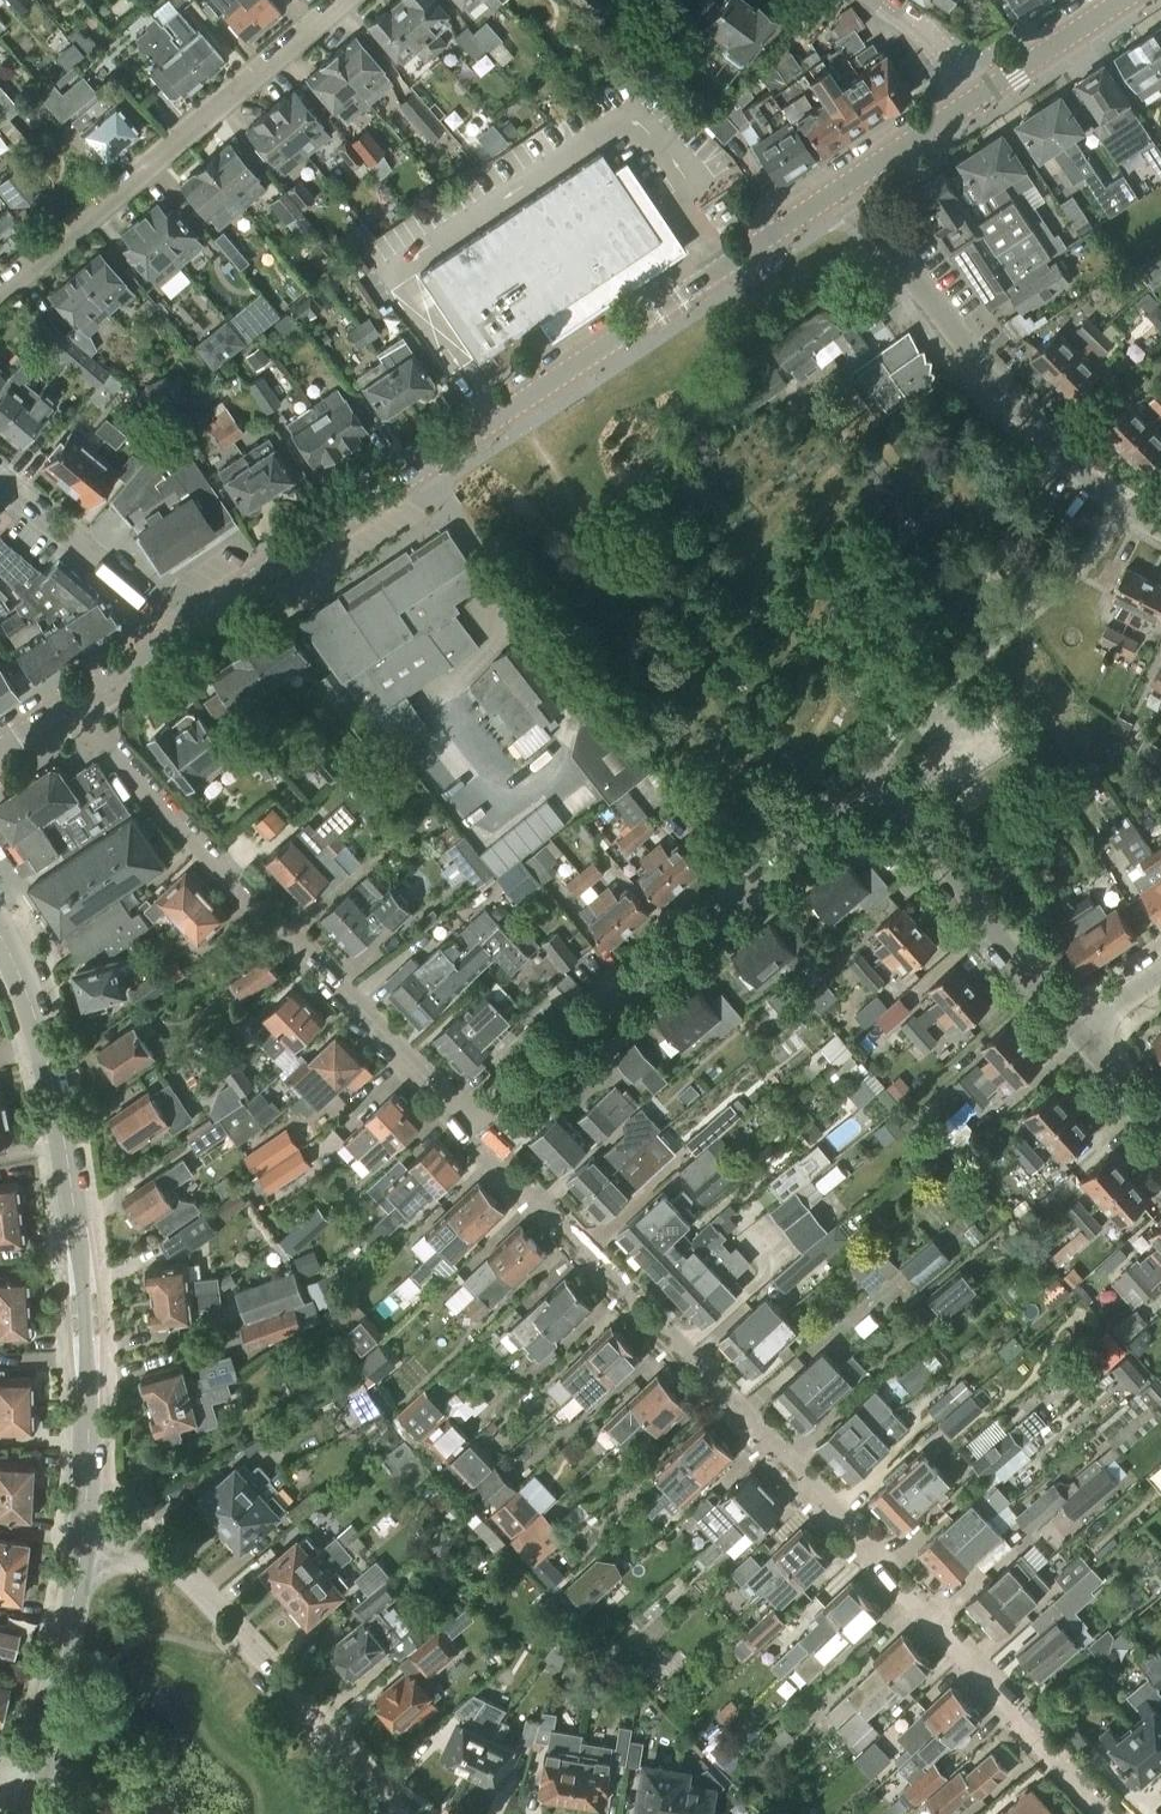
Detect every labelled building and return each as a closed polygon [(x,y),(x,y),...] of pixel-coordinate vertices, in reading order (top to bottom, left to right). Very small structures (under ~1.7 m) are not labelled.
[(34,0),(7,0),(19,13),(34,0)] [(242,0),(215,0),(225,11),(223,13),(247,41),(265,26),(242,0)] [(281,12),(270,0),(242,0),(265,26),(281,12)] [(445,45),(437,35),(451,23),(445,16),(446,15),(433,0),(403,0),(395,6),(436,54),(445,45)] [(462,5),(463,4),(469,11),(483,0),(458,0),(462,5)] [(502,0),(484,0),(492,10),(502,1),(502,0)] [(600,0),(576,0),(591,12),(600,0)] [(743,0),(725,0),(705,27),(706,27),(697,39),(711,50),(720,38),(728,44),(721,55),(740,69),(747,61),(746,61),(776,21),(757,7),(755,9),(743,0)] [(1025,17),(1046,3),(1044,0),(1013,0),(1025,17)] [(436,54),(395,6),(387,14),(385,12),(369,26),(396,58),(397,57),(403,64),(418,52),(426,62),(436,54)] [(847,56),(863,45),(855,33),(864,25),(851,6),(841,14),(842,16),(832,32),(838,41),(837,42),(841,48),(847,56)] [(176,9),(161,21),(173,35),(170,37),(205,77),(225,61),(199,31),(197,32),(179,11),(178,11),(176,9)] [(682,14),(672,26),(682,35),(692,23),(682,14)] [(185,95),(205,77),(170,37),(173,35),(161,21),(139,40),(159,64),(153,70),(152,75),(171,96),(175,97),(182,91),(185,95)] [(497,58),(506,50),(499,42),(501,40),(486,22),(473,33),(487,49),(489,52),(490,51),(497,58)] [(475,60),(487,49),(473,33),(467,26),(454,38),(475,60)] [(1140,42),(1160,73),(1160,28),(1140,42)] [(86,38),(78,45),(87,56),(99,46),(89,36),(86,38)] [(370,103),(393,83),(382,72),(384,71),(355,38),(331,58),(366,99),(370,103)] [(1140,42),(1116,58),(1143,99),(1160,87),(1160,73),(1140,42)] [(877,53),(872,45),(856,56),(865,70),(859,74),(885,112),(910,95),(898,76),(897,77),(890,66),(892,65),(884,53),(883,55),(880,51),(877,53)] [(866,125),(885,112),(859,74),(847,56),(841,48),(823,60),(866,125)] [(816,158),(847,137),(804,72),(791,53),(771,66),(774,70),(762,78),(770,91),(816,158)] [(358,112),(355,108),(366,99),(331,58),(308,79),(336,112),(337,110),(347,122),(358,112)] [(847,137),(866,125),(823,60),(804,72),(847,137)] [(1104,66),(1079,82),(1082,87),(1075,92),(1083,103),(1090,98),(1112,132),(1101,139),(1118,164),(1141,149),(1160,179),(1160,151),(1104,66)] [(63,77),(67,81),(78,72),(74,67),(63,77)] [(61,122),(96,93),(82,77),(61,94),(52,83),(38,95),(61,122)] [(746,86),(706,124),(723,142),(748,118),(762,138),(747,148),(759,165),(763,162),(777,184),(816,158),(770,91),(757,100),(746,86)] [(23,136),(8,118),(18,110),(0,88),(0,128),(13,144),(23,136)] [(430,142),(445,129),(413,92),(398,104),(430,142)] [(115,104),(106,93),(72,122),(81,133),(80,133),(105,163),(141,133),(115,103),(115,104)] [(322,124),(296,94),(288,101),(285,98),(270,111),(304,152),(315,143),(319,147),(330,136),(321,125),(322,124)] [(1106,187),(1092,167),(1073,138),(1084,131),(1062,97),(1040,111),(1047,122),(1085,178),(1111,218),(1139,198),(1124,175),(1106,187)] [(297,165),(294,161),(304,152),(270,111),(254,125),(257,128),(249,135),(274,165),(276,164),(285,175),(297,165)] [(1085,178),(1047,122),(1040,111),(1019,125),(1041,159),(1052,152),(1074,186),(1085,178)] [(489,150),(502,140),(487,121),(475,131),(489,150)] [(510,122),(503,128),(511,137),(518,131),(510,122)] [(369,166),(385,153),(366,130),(350,143),(363,159),(369,166)] [(1026,217),(1052,256),(1068,246),(1059,234),(1055,237),(1024,190),(1035,183),(1003,135),(1002,136),(1000,134),(990,141),(991,143),(982,149),(1026,217)] [(363,159),(350,143),(347,140),(335,150),(351,169),(363,159)] [(230,146),(205,167),(243,210),(266,190),(256,179),(257,178),(230,146)] [(1026,217),(982,149),(961,163),(983,197),(993,190),(1004,205),(978,222),(1016,280),(1047,260),(1052,256),(1026,217)] [(602,153),(421,275),(479,361),(539,321),(552,340),(673,258),(661,239),(671,232),(642,188),(630,196),(610,167),(602,153)] [(220,229),(243,210),(205,167),(182,187),(209,219),(210,218),(220,229)] [(1016,280),(978,222),(944,171),(919,187),(935,211),(932,213),(940,226),(935,229),(951,253),(952,252),(984,300),(1016,280)] [(13,175),(0,186),(0,195),(11,207),(30,203),(31,181),(13,175)] [(301,211),(315,200),(299,180),(284,192),(301,211)] [(284,192),(269,205),(298,240),(314,227),(301,211),(284,192)] [(1081,235),(1093,227),(1073,197),(1061,205),(1081,235)] [(165,215),(157,205),(139,220),(177,263),(188,254),(191,257),(202,247),(193,236),(194,235),(172,209),(165,215)] [(139,220),(122,235),(131,245),(124,250),(146,276),(147,275),(158,287),(180,267),(177,263),(139,220)] [(240,270),(250,261),(224,231),(214,240),(240,270)] [(1140,266),(1156,291),(1160,288),(1160,253),(1140,266)] [(122,306),(134,296),(124,284),(125,283),(100,254),(75,276),(108,314),(120,304),(122,306)] [(1052,268),(1047,260),(1016,280),(984,300),(990,310),(1011,296),(1022,313),(1070,281),(1058,264),(1052,268)] [(99,326),(97,323),(108,314),(75,276),(51,296),(65,312),(64,316),(71,325),(75,324),(76,325),(78,324),(88,336),(99,326)] [(246,343),(257,333),(257,332),(264,326),(263,325),(277,314),(259,293),(238,312),(243,318),(233,326),(241,335),(240,336),(246,343)] [(312,316),(321,309),(310,296),(291,312),(298,321),(309,313),(312,316)] [(837,319),(826,305),(800,324),(818,349),(834,337),(851,360),(869,347),(844,313),(837,319)] [(1105,322),(1097,314),(1092,320),(1090,318),(1077,330),(1090,343),(1102,330),(1100,328),(1105,322)] [(296,327),(287,316),(276,325),(285,336),(296,327)] [(368,318),(357,325),(369,342),(379,335),(368,318)] [(239,337),(226,321),(193,348),(213,371),(246,343),(240,336),(239,337)] [(800,324),(793,330),(773,344),(786,361),(801,381),(809,376),(806,372),(819,362),(812,353),(818,349),(800,324)] [(358,349),(369,342),(357,325),(347,332),(358,349)] [(58,374),(68,362),(58,353),(69,340),(65,336),(65,335),(54,326),(31,352),(56,374),(57,373),(58,374)] [(1103,355),(1115,343),(1102,330),(1090,343),(1079,353),(1079,354),(1054,379),(1075,400),(1100,375),(1089,364),(1100,353),(1103,355)] [(1054,379),(1079,354),(1079,353),(1058,333),(1033,358),(1054,379)] [(920,351),(913,337),(901,344),(898,339),(876,355),(879,359),(860,373),(876,396),(865,404),(878,421),(909,399),(912,403),(935,386),(932,382),(937,373),(932,370),(933,360),(928,359),(926,350),(920,351)] [(68,384),(91,358),(69,340),(58,353),(68,362),(58,374),(57,373),(56,374),(68,384)] [(412,354),(406,345),(382,362),(408,399),(417,393),(418,394),(425,396),(432,392),(433,385),(432,383),(433,382),(414,354),(412,354)] [(258,368),(269,360),(259,347),(248,356),(258,368)] [(391,419),(398,414),(399,408),(398,406),(408,399),(382,362),(358,378),(364,387),(363,388),(382,417),(384,416),(385,417),(391,419)] [(24,399),(16,392),(32,372),(22,364),(10,376),(0,388),(0,428),(24,399)] [(10,376),(0,367),(0,388),(10,376)] [(740,394),(751,410),(787,384),(776,368),(740,394)] [(101,406),(121,383),(110,373),(90,396),(101,406)] [(146,385),(138,398),(164,420),(186,397),(167,376),(146,385)] [(264,414),(280,403),(262,376),(246,386),(264,414)] [(343,400),(337,390),(312,407),(311,407),(311,408),(341,451),(358,439),(356,435),(365,429),(344,399),(343,400)] [(1149,402),(1160,414),(1160,391),(1149,402)] [(0,428),(0,430),(19,446),(34,428),(38,432),(49,419),(44,415),(52,405),(39,394),(31,404),(24,399),(0,428)] [(1126,451),(1151,426),(1130,405),(1104,430),(1126,451)] [(324,462),(341,451),(311,408),(311,407),(286,424),(292,434),(292,435),(312,464),(321,458),(324,462)] [(233,441),(243,434),(228,411),(217,418),(233,441)] [(223,448),(233,441),(217,418),(207,425),(223,448)] [(106,441),(117,428),(106,419),(95,432),(106,441)] [(267,420),(260,425),(265,433),(273,428),(267,420)] [(1160,458),(1160,436),(1151,426),(1126,451),(1147,473),(1160,458)] [(162,566),(233,518),(172,427),(111,501),(139,534),(140,533),(162,566)] [(116,449),(127,437),(117,428),(106,441),(116,449)] [(84,447),(70,435),(44,467),(68,487),(96,453),(86,445),(84,447)] [(274,449),(268,440),(243,457),(269,494),(279,487),(283,491),(288,491),(292,488),(294,483),(292,478),(294,477),(275,448),(274,449)] [(90,505),(116,473),(102,461),(103,460),(96,453),(68,487),(90,505)] [(259,511),(261,506),(259,500),(269,494),(243,457),(219,473),(225,481),(224,482),(243,511),(245,510),(249,514),(255,514),(259,511)] [(455,667),(481,647),(455,616),(460,612),(455,604),(485,585),(471,564),(472,564),(449,529),(411,554),(414,558),(380,581),(416,632),(380,656),(344,680),(372,719),(392,744),(425,722),(408,696),(454,665),(455,667)] [(0,538),(0,574),(23,599),(22,600),(23,600),(29,606),(35,603),(45,617),(57,609),(85,650),(119,627),(121,620),(111,605),(107,606),(98,592),(97,592),(59,560),(46,577),(0,538)] [(1129,621),(1150,580),(1126,568),(1112,597),(1123,603),(1117,615),(1129,621)] [(1160,617),(1160,586),(1150,580),(1129,621),(1141,627),(1147,615),(1159,621),(1160,617)] [(380,656),(416,632),(380,581),(346,604),(380,656)] [(29,606),(23,600),(22,600),(14,605),(18,611),(19,613),(29,627),(34,624),(51,650),(58,646),(68,661),(85,650),(57,609),(45,617),(35,603),(29,606)] [(338,609),(333,601),(301,621),(344,680),(380,656),(346,604),(338,609)] [(29,627),(19,613),(18,611),(1,623),(12,639),(16,636),(19,641),(14,645),(17,649),(15,650),(34,680),(39,681),(68,661),(58,646),(51,650),(34,624),(29,627)] [(1115,649),(1123,634),(1107,625),(1099,641),(1115,649)] [(310,660),(287,626),(264,642),(264,641),(249,650),(274,686),(310,660)] [(1130,657),(1138,642),(1123,634),(1115,649),(1130,657)] [(552,737),(543,725),(561,710),(547,692),(561,681),(525,636),(493,661),(493,662),(470,687),(494,717),(500,712),(519,736),(512,741),(525,758),(552,737)] [(237,711),(274,686),(249,650),(236,659),(237,660),(214,676),(224,690),(207,701),(220,722),(237,710),(237,711)] [(19,695),(0,667),(0,708),(19,695)] [(1153,684),(1160,688),(1160,668),(1153,684)] [(336,699),(349,689),(334,670),(321,680),(336,699)] [(625,790),(656,766),(606,702),(579,723),(572,752),(610,802),(625,790)] [(199,718),(195,713),(189,712),(170,727),(152,741),(189,788),(207,774),(230,755),(200,718),(199,718)] [(1126,735),(1132,724),(1119,717),(1113,728),(1126,735)] [(237,736),(252,758),(266,748),(252,727),(237,736)] [(1145,738),(1137,752),(1160,766),(1160,747),(1145,738)] [(252,758),(266,779),(280,770),(266,748),(252,758)] [(131,813),(97,762),(67,782),(60,771),(53,769),(36,781),(56,810),(64,805),(80,829),(73,834),(81,847),(131,813)] [(656,785),(663,780),(655,770),(649,776),(656,785)] [(56,810),(36,781),(20,792),(53,838),(68,828),(73,834),(80,829),(64,805),(56,810)] [(647,817),(625,790),(610,802),(633,829),(646,818),(647,817)] [(62,851),(53,838),(20,792),(0,806),(0,816),(3,821),(0,823),(0,835),(18,862),(17,863),(26,876),(62,851)] [(548,801),(537,810),(555,832),(566,823),(548,801)] [(381,812),(373,803),(364,812),(372,820),(381,812)] [(269,861),(288,882),(338,836),(357,818),(345,805),(318,832),(310,823),(282,849),(280,847),(278,850),(279,852),(269,861)] [(271,837),(286,822),(273,808),(257,823),(271,837)] [(537,810),(525,819),(543,841),(555,832),(537,810)] [(133,916),(120,897),(166,865),(133,816),(30,886),(63,935),(65,933),(84,962),(106,946),(112,955),(135,940),(134,938),(150,927),(140,912),(133,916)] [(1154,853),(1153,854),(1128,817),(1110,829),(1115,837),(1111,840),(1117,849),(1121,846),(1134,866),(1141,861),(1148,872),(1134,881),(1160,921),(1160,864),(1154,853)] [(656,830),(646,818),(633,829),(643,841),(656,830)] [(525,819),(514,828),(532,850),(543,841),(525,819)] [(445,848),(462,835),(453,824),(437,837),(445,848)] [(514,828),(503,837),(521,859),(532,850),(514,828)] [(633,829),(619,841),(629,853),(643,841),(633,829)] [(463,837),(462,835),(445,848),(478,888),(494,874),(474,848),(465,836),(463,837)] [(338,836),(288,882),(307,903),(320,891),(326,897),(351,874),(334,856),(346,845),(338,836)] [(503,837),(492,846),(510,868),(521,859),(503,837)] [(555,872),(548,864),(561,854),(550,842),(525,863),(537,878),(541,883),(555,872)] [(651,852),(681,887),(701,870),(681,846),(671,854),(662,843),(651,852)] [(499,877),(510,868),(492,846),(481,855),(499,877)] [(681,887),(651,852),(641,860),(650,871),(640,880),(661,904),(681,887)] [(522,859),(498,879),(517,903),(541,883),(537,878),(525,863),(522,859)] [(595,861),(581,873),(591,885),(605,873),(595,861)] [(860,877),(846,861),(808,894),(833,923),(859,901),(869,912),(894,891),(873,867),(860,877)] [(390,889),(375,872),(364,882),(364,881),(355,890),(354,889),(322,919),(338,937),(390,889)] [(208,895),(187,873),(169,890),(168,889),(156,900),(156,901),(146,911),(155,920),(167,910),(178,922),(208,895)] [(578,896),(591,885),(581,873),(568,884),(578,896)] [(610,887),(600,895),(630,930),(650,913),(630,889),(620,897),(610,887)] [(396,928),(412,913),(390,889),(338,937),(354,954),(389,921),(396,928)] [(200,947),(212,935),(211,934),(229,917),(208,895),(178,922),(191,936),(190,937),(200,947)] [(599,915),(589,923),(610,947),(630,930),(600,895),(590,904),(599,915)] [(1096,907),(1089,896),(1077,905),(1111,955),(1137,937),(1119,910),(1108,917),(1100,904),(1096,907)] [(1084,973),(1111,955),(1077,905),(1064,913),(1071,924),(1068,926),(1076,938),(1065,945),(1084,973)] [(490,914),(498,922),(501,925),(508,918),(511,916),(512,914),(507,908),(496,908),(490,914)] [(885,959),(919,928),(901,908),(878,930),(887,940),(876,949),(885,959)] [(406,1010),(490,929),(498,922),(490,914),(487,910),(456,940),(442,946),(421,965),(420,965),(412,973),(405,966),(387,983),(393,990),(390,993),(406,1010)] [(427,929),(440,917),(434,910),(420,921),(427,929)] [(501,925),(498,922),(490,929),(406,1010),(421,1025),(460,989),(459,989),(471,977),(471,978),(497,954),(513,972),(530,956),(501,925)] [(785,941),(771,925),(733,957),(758,986),(787,962),(797,973),(819,955),(798,930),(785,941)] [(914,970),(937,948),(919,928),(885,959),(894,969),(905,960),(914,970)] [(565,971),(579,960),(557,934),(544,944),(565,971)] [(864,978),(874,969),(861,954),(838,975),(849,988),(863,977),(864,978)] [(231,985),(238,996),(243,993),(246,998),(279,976),(265,955),(232,977),(235,982),(231,985)] [(109,1009),(106,999),(126,993),(121,975),(133,972),(129,958),(77,974),(86,1005),(88,1004),(91,1014),(109,1009)] [(176,975),(183,970),(176,960),(170,965),(167,962),(157,969),(168,984),(178,977),(176,975)] [(938,1017),(972,988),(955,968),(931,988),(940,998),(929,1007),(938,1017)] [(875,990),(885,981),(874,969),(864,978),(875,990)] [(139,1004),(167,985),(156,970),(129,989),(139,1004)] [(489,971),(479,981),(488,990),(498,981),(489,971)] [(567,1016),(589,996),(568,974),(547,994),(567,1016)] [(809,1000),(821,1014),(839,999),(827,984),(809,1000)] [(782,987),(768,999),(778,1011),(792,998),(782,987)] [(265,1047),(276,1037),(311,1004),(296,988),(263,1019),(267,1024),(258,1033),(265,1040),(261,1043),(265,1047)] [(710,1004),(696,988),(658,1020),(683,1050),(712,1025),(722,1037),(744,1018),(723,993),(710,1004)] [(966,1028),(989,1008),(972,988),(938,1017),(947,1028),(958,1018),(966,1028)] [(450,1055),(500,1008),(486,992),(465,1011),(464,1011),(435,1039),(450,1055)] [(866,1027),(888,1007),(878,995),(855,1016),(866,1027)] [(512,997),(500,1008),(511,1019),(522,1009),(512,997)] [(889,1030),(911,1011),(900,999),(879,1018),(889,1030)] [(293,1051),(326,1019),(311,1004),(276,1037),(265,1047),(276,1058),(289,1046),(293,1051)] [(473,1076),(486,1065),(480,1058),(495,1044),(494,1044),(515,1024),(511,1019),(500,1008),(450,1055),(465,1072),(467,1070),(473,1076)] [(913,1039),(926,1028),(914,1014),(901,1026),(913,1039)] [(119,1080),(154,1056),(142,1038),(154,1030),(147,1020),(135,1028),(100,1052),(119,1080)] [(967,1099),(1025,1047),(1007,1027),(984,1048),(993,1057),(982,1067),(991,1077),(979,1088),(967,1075),(955,1086),(967,1099)] [(926,1028),(913,1039),(925,1052),(938,1040),(926,1028)] [(284,1079),(301,1097),(306,1092),(353,1047),(340,1033),(310,1062),(306,1058),(284,1079)] [(838,1068),(855,1053),(837,1034),(821,1048),(838,1068)] [(198,1064),(211,1055),(202,1041),(189,1050),(198,1064)] [(669,1082),(635,1043),(616,1060),(635,1082),(640,1077),(655,1094),(669,1082)] [(358,1088),(373,1073),(364,1064),(367,1062),(353,1047),(306,1092),(301,1097),(291,1105),(299,1114),(303,1110),(309,1116),(320,1106),(349,1079),(358,1088)] [(1019,1087),(1042,1066),(1025,1047),(967,1099),(979,1112),(991,1101),(987,1097),(999,1086),(1000,1087),(1011,1077),(1019,1087)] [(863,1061),(851,1072),(858,1080),(870,1070),(863,1061)] [(225,1075),(230,1081),(241,1096),(255,1086),(242,1069),(239,1065),(225,1075)] [(835,1084),(844,1075),(839,1069),(829,1077),(835,1084)] [(862,1079),(870,1087),(877,1081),(869,1072),(862,1079)] [(898,1075),(886,1087),(898,1100),(911,1089),(898,1075)] [(862,1079),(847,1091),(860,1106),(875,1093),(870,1087),(862,1079)] [(151,1095),(149,1093),(114,1118),(122,1130),(119,1137),(126,1147),(133,1146),(134,1147),(167,1125),(173,1134),(195,1119),(170,1083),(151,1095)] [(230,1085),(219,1094),(211,1115),(216,1122),(220,1119),(243,1104),(230,1085)] [(599,1142),(637,1110),(616,1087),(606,1096),(579,1121),(599,1142)] [(891,1112),(899,1104),(885,1087),(876,1095),(891,1112)] [(1046,1139),(1073,1115),(1053,1092),(1026,1117),(1046,1139)] [(261,1093),(247,1105),(264,1125),(278,1113),(261,1093)] [(396,1094),(345,1142),(359,1157),(361,1155),(410,1108),(408,1106),(409,1103),(403,1096),(399,1097),(396,1094)] [(237,1145),(263,1128),(245,1103),(243,1104),(220,1119),(228,1132),(237,1145)] [(732,1103),(710,1122),(721,1134),(742,1115),(732,1103)] [(410,1108),(361,1155),(375,1169),(424,1123),(420,1119),(422,1116),(416,1110),(412,1111),(410,1108)] [(586,1201),(641,1151),(639,1149),(660,1130),(641,1109),(625,1125),(627,1135),(609,1152),(596,1160),(593,1158),(568,1181),(586,1201)] [(561,1174),(591,1145),(561,1114),(531,1142),(561,1174)] [(5,1115),(0,1116),(0,1153),(5,1152),(3,1142),(11,1141),(5,1115)] [(1066,1161),(1093,1137),(1073,1115),(1046,1139),(1066,1161)] [(895,1138),(903,1131),(891,1117),(883,1124),(895,1138)] [(198,1152),(228,1132),(220,1119),(216,1122),(190,1139),(198,1152)] [(811,1143),(823,1133),(813,1120),(801,1131),(811,1143)] [(259,1176),(300,1148),(288,1130),(247,1157),(259,1176)] [(1022,1161),(1034,1150),(1022,1136),(1009,1147),(1022,1161)] [(390,1212),(452,1153),(438,1139),(401,1174),(393,1166),(369,1189),(390,1212)] [(709,1147),(681,1172),(695,1188),(724,1164),(709,1147)] [(270,1193),(312,1165),(300,1148),(259,1176),(262,1180),(270,1193)] [(1032,1173),(1045,1161),(1034,1150),(1022,1161),(1032,1173)] [(605,1220),(659,1170),(641,1151),(586,1201),(605,1220)] [(436,1197),(466,1168),(452,1153),(390,1212),(384,1218),(365,1236),(376,1247),(419,1206),(422,1209),(435,1196),(436,1197)] [(1103,1203),(1130,1179),(1110,1157),(1084,1180),(1103,1203)] [(183,1159),(126,1199),(133,1209),(130,1215),(137,1225),(144,1225),(146,1224),(147,1225),(152,1222),(151,1220),(155,1218),(166,1234),(202,1210),(196,1202),(179,1198),(172,1203),(166,1193),(189,1176),(183,1167),(187,1164),(183,1159)] [(783,1201),(795,1191),(811,1178),(797,1160),(768,1183),(782,1201),(783,1201)] [(727,1164),(697,1190),(708,1203),(738,1177),(727,1164)] [(961,1171),(953,1178),(962,1189),(970,1181),(961,1171)] [(229,1177),(215,1186),(223,1197),(237,1188),(229,1177)] [(1123,1225),(1150,1201),(1130,1179),(1103,1203),(1123,1225)] [(443,1244),(493,1197),(479,1182),(449,1211),(451,1213),(445,1218),(443,1216),(426,1232),(440,1247),(443,1244)] [(21,1214),(19,1202),(22,1198),(21,1189),(17,1186),(16,1183),(0,1185),(0,1216),(21,1214)] [(802,1200),(795,1191),(783,1201),(782,1201),(770,1211),(783,1227),(808,1207),(814,1202),(808,1195),(802,1200)] [(673,1202),(664,1192),(646,1209),(645,1209),(619,1234),(633,1249),(667,1217),(673,1222),(684,1212),(674,1202),(673,1202)] [(667,1217),(633,1249),(647,1264),(674,1240),(675,1240),(684,1231),(698,1217),(689,1207),(694,1202),(684,1192),(674,1202),(684,1212),(673,1222),(667,1217)] [(248,1204),(240,1193),(232,1199),(240,1210),(248,1204)] [(976,1216),(993,1202),(985,1193),(969,1207),(976,1216)] [(454,1262),(476,1241),(507,1212),(493,1197),(443,1244),(440,1247),(412,1273),(421,1282),(435,1269),(433,1267),(447,1254),(454,1262)] [(1066,1211),(1078,1225),(1091,1213),(1079,1200),(1066,1211)] [(731,1204),(720,1214),(725,1219),(728,1216),(735,1210),(731,1204)] [(302,1247),(331,1220),(318,1206),(289,1232),(302,1247)] [(810,1208),(808,1207),(783,1227),(803,1252),(828,1231),(810,1208)] [(1103,1227),(1091,1213),(1078,1225),(1090,1238),(1103,1227)] [(21,1214),(0,1216),(0,1249),(25,1245),(25,1243),(27,1238),(26,1230),(22,1226),(21,1214)] [(191,1244),(215,1228),(206,1214),(182,1230),(191,1244)] [(692,1240),(684,1231),(675,1240),(674,1240),(647,1264),(662,1279),(696,1247),(700,1252),(712,1242),(707,1236),(717,1226),(725,1219),(720,1214),(692,1240)] [(974,1244),(985,1235),(975,1223),(965,1232),(974,1244)] [(478,1292),(534,1240),(520,1226),(490,1255),(493,1257),(467,1281),(478,1292)] [(662,1279),(676,1294),(712,1260),(727,1247),(722,1242),(728,1238),(717,1226),(707,1236),(712,1242),(700,1252),(696,1247),(662,1279)] [(785,1289),(845,1237),(836,1226),(775,1278),(785,1289)] [(1160,1262),(1160,1227),(1151,1235),(1160,1245),(1149,1255),(1150,1255),(1137,1267),(1134,1263),(1122,1274),(1134,1287),(1160,1262)] [(1058,1267),(1090,1240),(1082,1229),(1050,1257),(1058,1267)] [(1015,1230),(1001,1242),(1015,1257),(1028,1246),(1015,1230)] [(920,1287),(952,1260),(933,1238),(901,1266),(920,1287)] [(517,1284),(548,1255),(534,1240),(478,1292),(478,1293),(464,1306),(478,1320),(517,1283),(517,1284)] [(871,1291),(900,1268),(878,1241),(849,1264),(871,1291)] [(733,1254),(727,1247),(712,1260),(676,1294),(690,1309),(725,1277),(720,1271),(730,1262),(740,1273),(751,1264),(738,1249),(733,1254)] [(1110,1272),(1128,1256),(1120,1247),(1102,1263),(1110,1272)] [(314,1250),(295,1258),(303,1278),(323,1269),(314,1250)] [(1046,1266),(1049,1263),(1039,1252),(1029,1261),(1037,1271),(1045,1265),(1046,1266)] [(733,1286),(730,1282),(740,1273),(730,1262),(720,1271),(725,1277),(690,1309),(705,1326),(744,1289),(737,1282),(733,1286)] [(1134,1287),(1146,1300),(1157,1289),(1154,1286),(1160,1280),(1160,1262),(1134,1287)] [(150,1286),(152,1297),(210,1292),(221,1291),(220,1280),(220,1277),(190,1280),(189,1263),(148,1267),(149,1269),(146,1274),(147,1282),(150,1286)] [(1063,1277),(1073,1287),(1083,1278),(1074,1267),(1063,1277)] [(928,1297),(947,1320),(980,1293),(960,1270),(928,1297)] [(246,1319),(247,1322),(305,1301),(295,1271),(236,1292),(246,1319)] [(231,1273),(220,1280),(221,1291),(237,1282),(234,1277),(231,1273)] [(319,1309),(342,1294),(331,1273),(307,1284),(314,1298),(313,1299),(314,1301),(319,1309)] [(28,1276),(0,1277),(0,1308),(29,1307),(28,1295),(32,1291),(32,1282),(28,1278),(28,1276)] [(1051,1310),(1071,1293),(1057,1278),(1038,1294),(1051,1310)] [(524,1346),(579,1293),(566,1279),(510,1332),(524,1346)] [(210,1292),(152,1297),(153,1308),(150,1313),(151,1321),(155,1324),(155,1326),(195,1322),(193,1308),(223,1305),(221,1291),(210,1292)] [(348,1293),(322,1314),(342,1336),(366,1315),(368,1314),(348,1293)] [(538,1361),(559,1340),(594,1308),(579,1293),(524,1346),(538,1361)] [(736,1359),(778,1319),(783,1315),(767,1298),(745,1320),(744,1319),(720,1342),(736,1359)] [(318,1309),(319,1309),(314,1301),(313,1299),(305,1301),(247,1322),(241,1324),(249,1349),(304,1329),(302,1326),(321,1319),(318,1309)] [(29,1319),(29,1307),(0,1308),(0,1339),(30,1338),(30,1335),(33,1332),(33,1323),(29,1319)] [(1125,1342),(1148,1322),(1137,1310),(1119,1327),(1124,1333),(1120,1336),(1125,1342)] [(366,1315),(342,1336),(360,1355),(384,1334),(366,1315)] [(753,1377),(777,1355),(800,1333),(783,1315),(778,1319),(736,1359),(753,1377)] [(581,1387),(626,1343),(626,1342),(626,1339),(621,1333),(617,1333),(611,1327),(584,1353),(589,1358),(586,1361),(581,1356),(560,1375),(576,1391),(581,1387)] [(1084,1352),(1101,1371),(1121,1353),(1103,1334),(1084,1352)] [(591,1407),(642,1359),(626,1343),(581,1387),(576,1391),(591,1407)] [(377,1381),(397,1364),(379,1344),(360,1360),(360,1361),(355,1365),(369,1387),(376,1380),(377,1381)] [(817,1391),(823,1385),(822,1384),(839,1368),(823,1351),(773,1398),(788,1415),(815,1390),(817,1391)] [(1138,1394),(1152,1381),(1147,1376),(1149,1374),(1129,1353),(1112,1369),(1132,1390),(1133,1389),(1137,1393),(1138,1394)] [(854,1384),(868,1371),(853,1355),(839,1368),(822,1384),(823,1385),(817,1391),(815,1390),(788,1415),(804,1432),(854,1384)] [(913,1395),(938,1374),(922,1356),(898,1378),(880,1395),(894,1411),(912,1394),(913,1395)] [(221,1384),(237,1376),(232,1357),(201,1366),(205,1376),(187,1382),(182,1365),(143,1376),(144,1378),(141,1383),(144,1391),(148,1394),(151,1405),(221,1384)] [(332,1387),(338,1397),(362,1382),(351,1364),(341,1369),(347,1379),(332,1387)] [(1109,1374),(1099,1383),(1103,1388),(1113,1379),(1109,1374)] [(199,1429),(219,1423),(212,1401),(232,1395),(228,1381),(238,1378),(237,1376),(221,1384),(151,1405),(154,1416),(152,1421),(155,1430),(159,1432),(160,1434),(163,1444),(183,1438),(180,1429),(197,1424),(199,1429)] [(604,1426),(620,1443),(672,1392),(668,1387),(668,1384),(663,1378),(660,1378),(657,1376),(630,1402),(635,1407),(632,1410),(627,1405),(604,1426)] [(1157,1377),(1152,1381),(1138,1394),(1154,1410),(1157,1408),(1160,1412),(1160,1382),(1157,1377)] [(32,1379),(0,1379),(0,1404),(32,1403),(32,1398),(34,1398),(38,1393),(37,1385),(33,1380),(32,1380),(32,1379)] [(939,1420),(972,1392),(962,1380),(928,1408),(939,1420)] [(353,1428),(381,1411),(367,1387),(337,1402),(353,1428)] [(441,1407),(424,1389),(398,1413),(399,1415),(394,1420),(417,1447),(449,1417),(448,1416),(464,1400),(457,1392),(441,1407)] [(661,1434),(688,1408),(672,1392),(620,1443),(630,1454),(656,1429),(661,1434)] [(32,1403),(0,1404),(0,1433),(32,1432),(32,1431),(34,1431),(38,1425),(38,1418),(34,1412),(32,1412),(32,1403)] [(962,1404),(939,1424),(952,1438),(974,1418),(962,1404)] [(907,1420),(897,1409),(887,1419),(885,1417),(873,1428),(835,1465),(853,1483),(891,1447),(887,1442),(898,1431),(897,1430),(907,1420)] [(1006,1461),(1021,1447),(1023,1446),(1021,1444),(1046,1423),(1035,1410),(972,1463),(985,1478),(995,1470),(1006,1461)] [(873,1428),(857,1411),(844,1422),(818,1447),(835,1465),(873,1428)] [(470,1442),(472,1441),(449,1417),(417,1447),(438,1472),(470,1442)] [(594,1420),(578,1436),(586,1444),(599,1431),(597,1428),(600,1426),(594,1420)] [(491,1436),(500,1428),(495,1423),(486,1431),(491,1436)] [(660,1473),(655,1478),(666,1489),(718,1440),(704,1425),(657,1469),(660,1473)] [(382,1442),(386,1447),(393,1448),(398,1444),(399,1437),(395,1432),(388,1431),(383,1435),(382,1442)] [(260,1440),(243,1449),(251,1457),(264,1444),(260,1440)] [(666,1489),(637,1517),(643,1523),(646,1523),(648,1523),(650,1523),(652,1522),(654,1521),(656,1520),(669,1507),(670,1508),(702,1478),(707,1483),(734,1457),(718,1440),(666,1489)] [(398,1464),(413,1452),(405,1442),(390,1454),(398,1464)] [(472,1486),(477,1483),(493,1467),(470,1442),(438,1472),(457,1490),(466,1481),(472,1486)] [(1014,1471),(1030,1457),(1021,1447),(1006,1461),(1014,1471)] [(1076,1519),(1127,1473),(1116,1460),(1105,1470),(1086,1486),(1064,1505),(1076,1519)] [(1096,1460),(1078,1476),(1086,1486),(1105,1470),(1096,1460)] [(0,1463),(0,1492),(31,1494),(31,1484),(36,1479),(36,1470),(32,1465),(32,1464),(0,1463)] [(252,1473),(245,1465),(238,1471),(237,1469),(200,1503),(221,1525),(271,1480),(259,1467),(252,1473)] [(499,1507),(518,1490),(495,1466),(493,1467),(477,1483),(499,1507)] [(922,1486),(906,1468),(870,1502),(886,1519),(922,1486)] [(954,1486),(939,1470),(922,1486),(886,1519),(902,1536),(929,1510),(928,1510),(954,1486)] [(243,1549),(279,1515),(286,1508),(274,1495),(279,1490),(278,1489),(288,1479),(281,1471),(271,1480),(221,1525),(243,1549)] [(767,1491),(750,1473),(721,1500),(723,1502),(719,1506),(717,1504),(699,1522),(716,1540),(767,1491)] [(1057,1509),(1057,1508),(1068,1498),(1055,1483),(1043,1494),(1043,1493),(1016,1516),(1031,1532),(1057,1509)] [(512,1536),(542,1509),(521,1487),(518,1490),(499,1507),(491,1515),(512,1536)] [(755,1536),(784,1509),(767,1491),(716,1540),(699,1556),(708,1566),(725,1549),(726,1550),(739,1538),(738,1536),(747,1527),(755,1536)] [(30,1521),(34,1516),(35,1507),(31,1502),(31,1494),(0,1492),(0,1520),(30,1522),(30,1521)] [(297,1522),(321,1504),(311,1492),(288,1510),(297,1522)] [(966,1540),(989,1520),(973,1503),(946,1529),(945,1528),(918,1553),(934,1570),(966,1540)] [(629,1524),(637,1517),(632,1511),(623,1518),(629,1524)] [(542,1513),(513,1539),(536,1564),(565,1538),(542,1513)] [(950,1587),(977,1562),(975,1560),(1002,1534),(989,1520),(966,1540),(934,1570),(950,1587)] [(287,1595),(352,1541),(351,1540),(360,1533),(351,1523),(320,1549),(309,1536),(301,1544),(300,1543),(266,1570),(268,1572),(264,1575),(275,1588),(279,1585),(287,1595)] [(765,1593),(817,1544),(802,1528),(762,1566),(751,1554),(731,1572),(743,1585),(747,1581),(761,1596),(765,1593)] [(31,1550),(27,1544),(27,1543),(0,1540),(0,1569),(23,1572),(24,1563),(30,1559),(31,1550)] [(309,1621),(342,1594),(341,1592),(350,1585),(337,1569),(353,1556),(352,1555),(359,1550),(352,1541),(287,1595),(297,1607),(294,1610),(304,1623),(308,1620),(309,1621)] [(780,1609),(805,1586),(832,1561),(817,1544),(765,1593),(780,1609)] [(508,1550),(494,1554),(498,1566),(512,1561),(508,1550)] [(1018,1589),(1035,1574),(1037,1571),(1022,1556),(995,1581),(993,1579),(966,1604),(983,1622),(1018,1589)] [(548,1557),(534,1571),(554,1593),(568,1579),(548,1557)] [(373,1593),(390,1578),(392,1577),(378,1560),(355,1579),(356,1580),(369,1596),(373,1593)] [(592,1565),(565,1590),(585,1611),(618,1581),(610,1567),(592,1565)] [(1067,1611),(1102,1579),(1092,1568),(1066,1590),(1056,1599),(1067,1611)] [(20,1600),(25,1595),(26,1587),(22,1581),(23,1572),(0,1569),(0,1598),(20,1601),(20,1600)] [(983,1622),(998,1638),(1030,1608),(1028,1607),(1050,1586),(1037,1571),(1035,1574),(1018,1589),(983,1622)] [(671,1600),(687,1587),(686,1583),(679,1574),(662,1589),(671,1600)] [(391,1580),(390,1578),(373,1593),(369,1596),(353,1609),(366,1623),(331,1652),(340,1663),(339,1667),(346,1677),(351,1676),(352,1678),(373,1661),(379,1661),(388,1654),(388,1648),(402,1637),(384,1615),(390,1610),(387,1607),(403,1594),(391,1580)] [(800,1663),(822,1643),(868,1598),(852,1581),(825,1607),(815,1617),(819,1622),(788,1651),(800,1663)] [(855,1640),(883,1614),(868,1598),(822,1643),(800,1663),(795,1668),(809,1682),(845,1647),(841,1643),(851,1634),(855,1640)] [(1057,1619),(1067,1611),(1056,1599),(1031,1620),(1042,1632),(1018,1652),(1042,1679),(1080,1646),(1057,1619)] [(773,1607),(743,1635),(757,1650),(787,1622),(773,1607)] [(554,1622),(559,1627),(572,1615),(567,1610),(554,1622)] [(19,1629),(0,1625),(0,1655),(12,1658),(19,1629)] [(417,1724),(417,1723),(435,1707),(435,1708),(437,1707),(433,1702),(443,1694),(429,1678),(457,1653),(439,1632),(408,1658),(417,1668),(379,1701),(377,1702),(400,1729),(402,1727),(401,1727),(410,1719),(415,1725),(417,1724)] [(859,1710),(919,1652),(902,1634),(875,1660),(880,1665),(827,1714),(837,1726),(856,1708),(859,1710)] [(613,1657),(623,1647),(611,1636),(601,1646),(613,1657)] [(557,1673),(569,1652),(555,1645),(541,1663),(557,1673)] [(1157,1650),(1149,1657),(1160,1672),(1160,1654),(1157,1650)] [(906,1692),(933,1667),(919,1652),(859,1710),(839,1729),(859,1750),(879,1732),(868,1719),(885,1703),(901,1688),(906,1692)] [(646,1657),(633,1668),(643,1679),(656,1667),(646,1657)] [(1127,1697),(1138,1710),(1140,1708),(1144,1713),(1142,1715),(1146,1719),(1135,1729),(1160,1759),(1160,1691),(1159,1689),(1160,1688),(1160,1672),(1149,1657),(1140,1665),(1147,1673),(1145,1674),(1148,1678),(1127,1697)] [(908,1748),(913,1754),(967,1703),(952,1687),(925,1713),(914,1723),(919,1727),(903,1743),(903,1744),(908,1748)] [(473,1773),(493,1732),(501,1720),(507,1709),(474,1693),(456,1710),(464,1719),(445,1759),(473,1773)] [(733,1700),(720,1712),(729,1722),(742,1710),(733,1700)] [(967,1703),(913,1754),(912,1755),(924,1767),(951,1740),(956,1745),(958,1748),(963,1748),(970,1742),(971,1737),(967,1734),(982,1719),(967,1703)] [(677,1705),(668,1714),(678,1724),(686,1715),(677,1705)] [(571,1799),(580,1742),(581,1736),(555,1732),(558,1714),(544,1712),(536,1741),(551,1744),(550,1751),(549,1751),(542,1795),(571,1799)] [(686,1715),(678,1724),(686,1733),(695,1724),(686,1715)] [(521,1742),(534,1745),(540,1723),(527,1719),(521,1742)] [(501,1786),(518,1751),(502,1743),(511,1724),(501,1720),(493,1732),(473,1773),(501,1786)] [(627,1764),(631,1741),(634,1724),(621,1722),(615,1762),(627,1764)] [(1084,1753),(1093,1745),(1073,1722),(1064,1730),(1084,1753)] [(1135,1729),(1124,1738),(1119,1732),(1116,1734),(1111,1729),(1102,1737),(1125,1764),(1124,1766),(1125,1767),(1120,1771),(1133,1787),(1160,1763),(1160,1759),(1135,1729)] [(604,1805),(611,1761),(580,1756),(583,1736),(581,1736),(580,1742),(571,1799),(604,1805)] [(735,1751),(721,1737),(706,1752),(721,1766),(735,1751)] [(774,1738),(761,1750),(769,1759),(782,1747),(774,1738)] [(640,1766),(644,1743),(631,1741),(627,1764),(640,1766)] [(868,1770),(884,1755),(873,1742),(856,1757),(868,1770)] [(912,1755),(913,1754),(908,1748),(889,1765),(895,1771),(912,1755)] [(706,1753),(697,1761),(705,1769),(709,1765),(713,1761),(706,1753)] [(928,1801),(939,1813),(950,1813),(963,1802),(968,1808),(1008,1773),(993,1755),(966,1778),(961,1772),(928,1801)] [(948,1777),(935,1762),(889,1803),(899,1813),(902,1813),(916,1802),(918,1804),(948,1777)] [(720,1789),(726,1783),(709,1765),(705,1769),(703,1771),(720,1789)] [(676,1772),(648,1767),(641,1811),(653,1813),(654,1813),(669,1813),(676,1772)] [(714,1790),(686,1785),(688,1774),(676,1772),(669,1813),(710,1813),(714,1790)] [(744,1792),(754,1802),(763,1794),(753,1784),(744,1792)] [(1031,1791),(1005,1813),(1051,1813),(1031,1791)]
